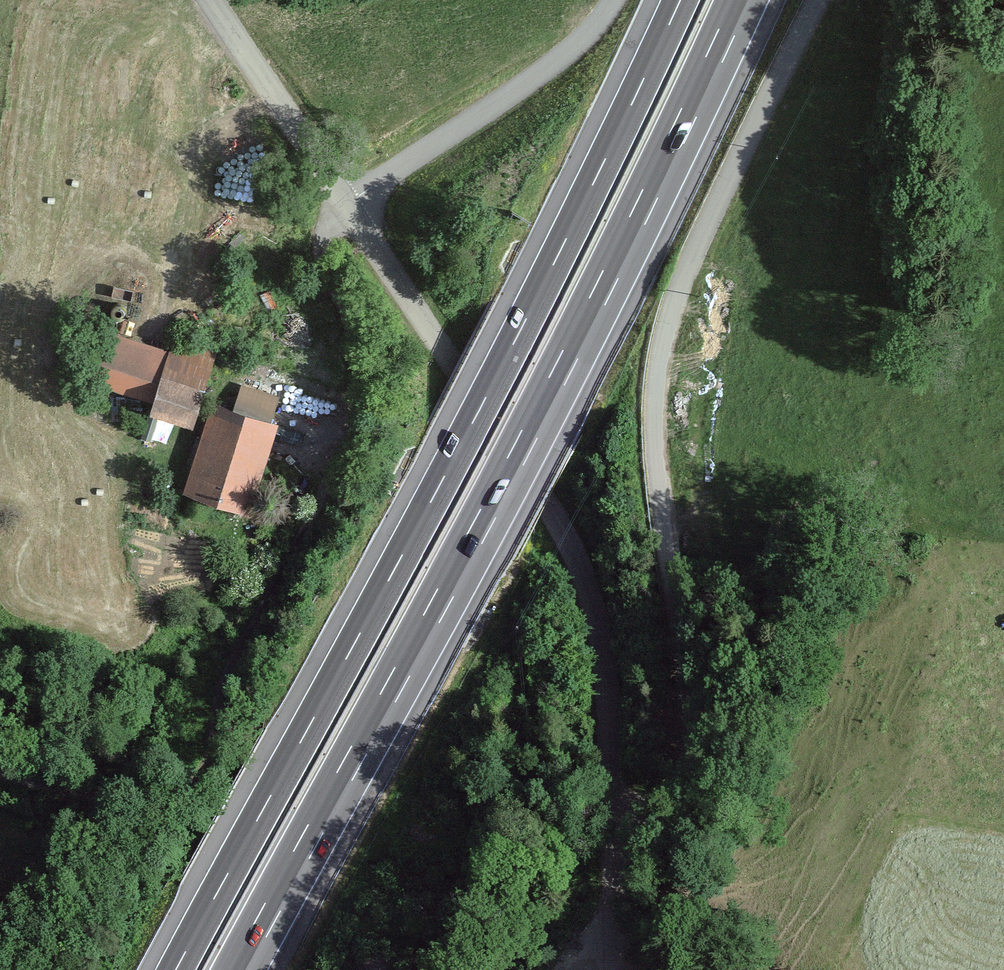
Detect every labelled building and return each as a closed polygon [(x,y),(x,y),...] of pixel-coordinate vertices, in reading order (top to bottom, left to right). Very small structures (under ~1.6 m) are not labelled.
[(163,350),(97,327),(80,377),(104,385),(97,407),(127,417),(134,395),(146,399),(163,350)] [(208,350),(168,336),(163,350),(146,399),(144,407),(184,421),(208,350)] [(231,406),(210,400),(181,489),(244,510),(271,428),(263,425),(273,396),(238,385),(231,406)]
